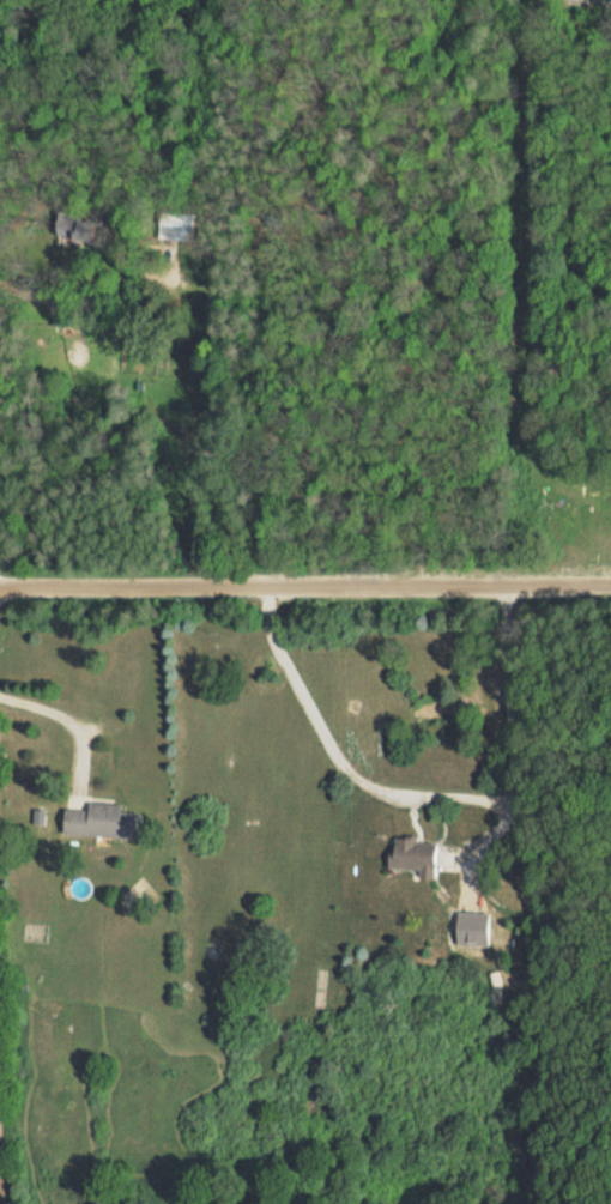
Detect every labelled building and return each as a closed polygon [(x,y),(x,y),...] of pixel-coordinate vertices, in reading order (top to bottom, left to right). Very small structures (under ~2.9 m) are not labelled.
[(189,243),(193,215),(160,210),(156,237),(189,243)] [(136,837),(137,806),(87,804),(87,809),(63,808),(62,833),(136,837)] [(390,838),(389,868),(423,869),(423,878),(432,878),(433,838),(390,838)]
